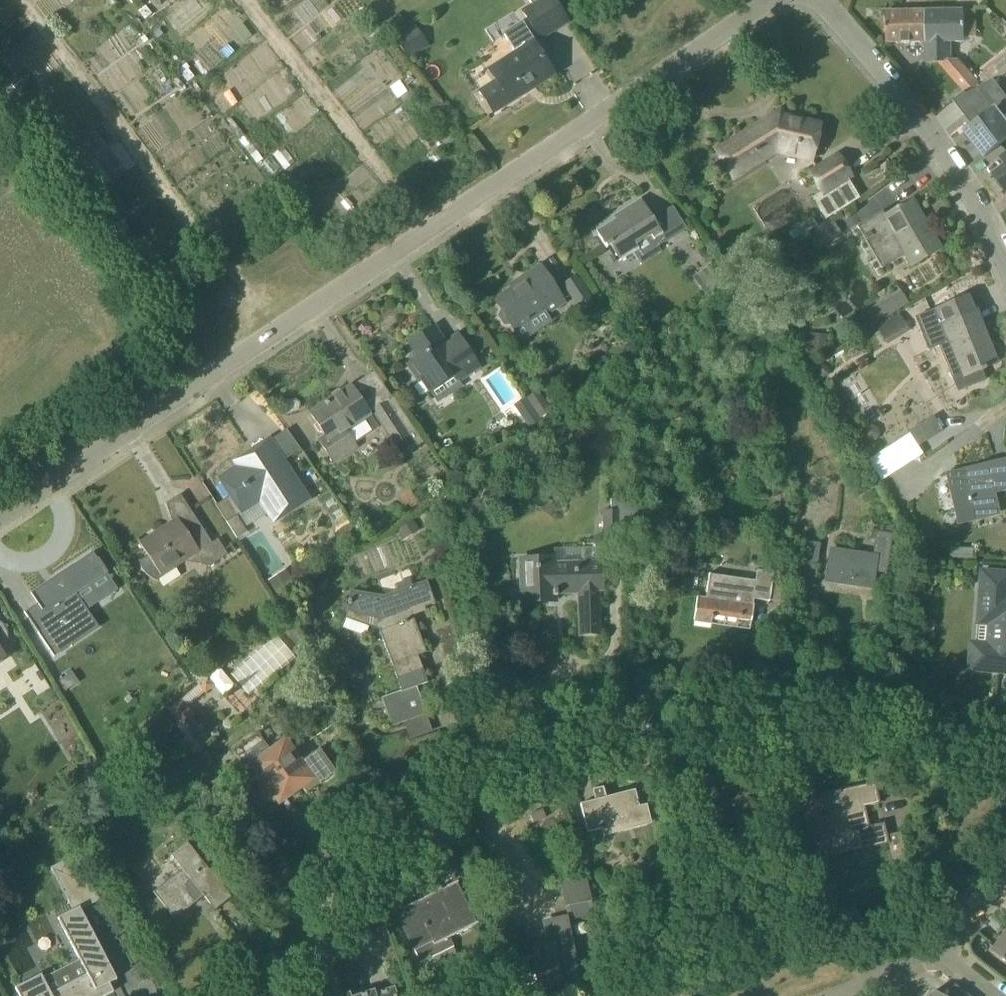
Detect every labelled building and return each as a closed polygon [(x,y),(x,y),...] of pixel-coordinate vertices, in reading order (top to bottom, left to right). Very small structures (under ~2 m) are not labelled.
[(555,0),(529,0),(531,5),(520,12),(539,42),(569,24),(555,0)] [(964,42),(964,10),(926,11),(926,35),(940,35),(940,42),(939,42),(940,64),(964,92),(979,85),(957,61),(951,61),(951,42),(964,42)] [(926,35),(926,11),(886,12),(887,43),(926,42),(926,63),(939,63),(940,64),(939,42),(940,42),(940,35),(926,35)] [(432,46),(418,26),(398,40),(412,60),(432,46)] [(536,87),(553,76),(531,40),(487,68),(495,80),(480,90),(494,113),(511,102),(509,98),(533,83),(536,87)] [(1005,72),(1005,56),(984,73),(980,78),(984,82),(1005,72)] [(976,146),(985,157),(1005,141),(1005,123),(1003,118),(1005,116),(1005,96),(994,80),(978,88),(986,99),(965,116),(973,127),(966,132),(967,135),(965,136),(972,146),(975,144),(976,146)] [(953,101),(965,116),(986,99),(978,88),(966,95),(965,93),(953,101)] [(811,159),(819,126),(783,117),(780,112),(717,152),(733,178),(777,151),(811,159)] [(1000,157),(1005,165),(993,175),(996,179),(993,181),(1002,192),(1004,190),(1005,192),(1005,152),(1000,157)] [(821,195),(848,178),(851,176),(838,156),(809,174),(821,195)] [(654,240),(662,234),(641,199),(622,211),(624,214),(596,231),(606,248),(611,245),(620,260),(633,252),(639,249),(636,244),(651,235),(654,240)] [(910,267),(911,266),(940,249),(927,227),(925,228),(910,203),(913,202),(912,201),(901,208),(900,206),(895,209),(896,210),(885,217),(882,212),(857,227),(882,269),(903,256),(910,267)] [(512,326),(517,334),(546,315),(564,302),(540,266),(522,278),(523,281),(495,300),(501,310),(498,317),(504,326),(512,326)] [(695,277),(706,293),(722,282),(711,266),(695,277)] [(900,290),(866,311),(869,317),(875,326),(909,305),(900,290)] [(589,293),(575,303),(583,315),(597,305),(589,293)] [(974,312),(967,297),(935,310),(955,359),(946,363),(958,391),(985,380),(981,371),(986,370),(985,368),(997,363),(976,312),(974,312)] [(902,316),(881,329),(892,346),(913,332),(902,316)] [(445,343),(436,329),(410,347),(417,358),(408,365),(419,382),(421,381),(429,392),(454,376),(459,382),(480,369),(458,335),(445,343)] [(808,341),(807,355),(824,356),(825,342),(808,341)] [(354,447),(353,445),(345,432),(370,415),(351,386),(310,413),(324,435),(317,439),(332,462),(355,446),(354,447)] [(549,409),(537,392),(527,399),(539,416),(549,409)] [(524,397),(513,405),(529,428),(541,420),(539,417),(524,397)] [(400,453),(407,448),(411,446),(403,435),(406,433),(386,402),(373,411),(400,453)] [(280,464),(265,442),(250,452),(253,456),(219,478),(231,496),(216,505),(237,538),(246,532),(236,516),(242,513),(241,512),(263,497),(278,520),(308,500),(283,462),(280,464)] [(878,453),(866,461),(880,481),(891,474),(878,453)] [(1000,515),(995,494),(1005,491),(1005,460),(945,476),(958,526),(1000,515)] [(212,543),(180,495),(166,504),(172,521),(140,542),(138,539),(137,540),(148,557),(140,563),(140,565),(142,570),(143,571),(145,574),(148,576),(151,578),(152,579),(157,580),(186,562),(199,565),(209,567),(227,555),(217,539),(212,543)] [(619,541),(619,528),(646,527),(645,501),(618,501),(611,501),(611,511),(602,511),(603,541),(619,541)] [(412,518),(395,529),(403,541),(420,530),(412,518)] [(886,574),(893,526),(880,524),(879,532),(876,532),(872,557),(832,550),(827,581),(872,587),(874,572),(886,574)] [(814,587),(817,568),(821,544),(809,542),(802,586),(814,587)] [(960,548),(960,558),(974,559),(974,548),(960,548)] [(54,583),(34,597),(51,624),(38,633),(54,657),(61,652),(59,651),(96,626),(75,594),(108,573),(93,553),(74,566),(73,565),(52,579),(54,583)] [(553,565),(553,559),(520,560),(521,585),(531,585),(532,602),(555,602),(555,597),(557,597),(557,592),(580,591),(581,634),(599,634),(598,590),(602,590),(601,564),(553,565)] [(770,600),(774,572),(757,569),(755,581),(708,574),(705,598),(697,597),(694,623),(712,625),(713,616),(751,621),(750,628),(751,628),(753,598),(770,600)] [(981,572),(977,623),(989,624),(985,671),(1005,673),(1005,574),(981,572)] [(291,578),(273,590),(279,598),(297,586),(291,578)] [(432,601),(425,582),(383,598),(351,592),(347,614),(346,619),(366,626),(367,617),(374,619),(402,691),(382,699),(392,727),(426,714),(416,686),(428,682),(418,656),(426,653),(411,613),(415,611),(412,601),(420,598),(423,608),(434,604),(432,601)] [(2,649),(4,647),(5,645),(6,643),(7,640),(8,636),(7,632),(6,629),(5,627),(4,626),(0,622),(0,651),(2,649)] [(180,700),(168,710),(177,727),(185,720),(188,708),(180,700)] [(264,802),(267,804),(269,804),(273,804),(277,802),(279,805),(303,788),(307,794),(336,773),(319,749),(302,762),(285,739),(249,765),(265,786),(262,788),(261,791),(260,794),(261,798),(262,800),(264,802)] [(736,784),(731,760),(721,762),(724,774),(697,780),(707,836),(740,829),(742,842),(767,836),(759,796),(771,794),(767,777),(736,784)] [(869,826),(865,807),(878,804),(874,785),(805,800),(819,858),(844,853),(886,844),(889,843),(887,836),(885,823),(869,826)] [(605,798),(603,787),(592,790),(595,801),(580,805),(588,833),(603,829),(605,837),(652,823),(647,804),(639,806),(635,790),(605,798)] [(794,787),(774,792),(777,804),(797,799),(794,787)] [(889,843),(886,844),(890,863),(906,860),(901,833),(887,836),(889,843)] [(230,898),(186,844),(172,856),(182,869),(179,871),(180,872),(153,895),(175,920),(176,918),(204,895),(215,909),(230,898)] [(475,924),(455,884),(458,883),(458,882),(475,873),(462,848),(441,859),(453,884),(441,890),(440,888),(434,891),(435,893),(404,909),(406,909),(409,917),(400,921),(409,939),(415,951),(433,942),(434,945),(479,923),(478,922),(475,924)] [(77,855),(52,868),(69,904),(95,891),(77,855)] [(568,921),(595,915),(588,884),(562,890),(568,921)] [(106,993),(102,984),(113,978),(78,906),(58,917),(86,973),(49,991),(39,972),(13,985),(19,995),(100,995),(106,993)] [(574,967),(564,920),(547,924),(551,945),(535,948),(536,953),(534,953),(535,956),(519,959),(525,987),(543,984),(544,988),(571,982),(568,968),(574,967)] [(993,951),(1005,960),(1005,934),(993,951)]
